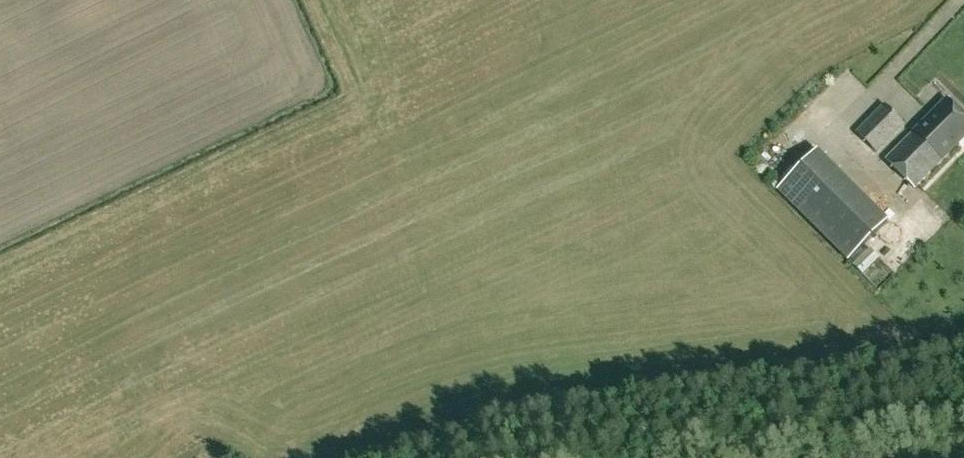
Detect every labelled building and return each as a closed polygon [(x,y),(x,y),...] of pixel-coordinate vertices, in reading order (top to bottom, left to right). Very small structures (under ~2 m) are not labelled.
[(886,159),(915,187),(963,137),(963,115),(946,97),(886,159)] [(906,121),(886,102),(858,131),(878,150),(906,121)] [(777,190),(847,260),(888,220),(818,149),(777,190)]
